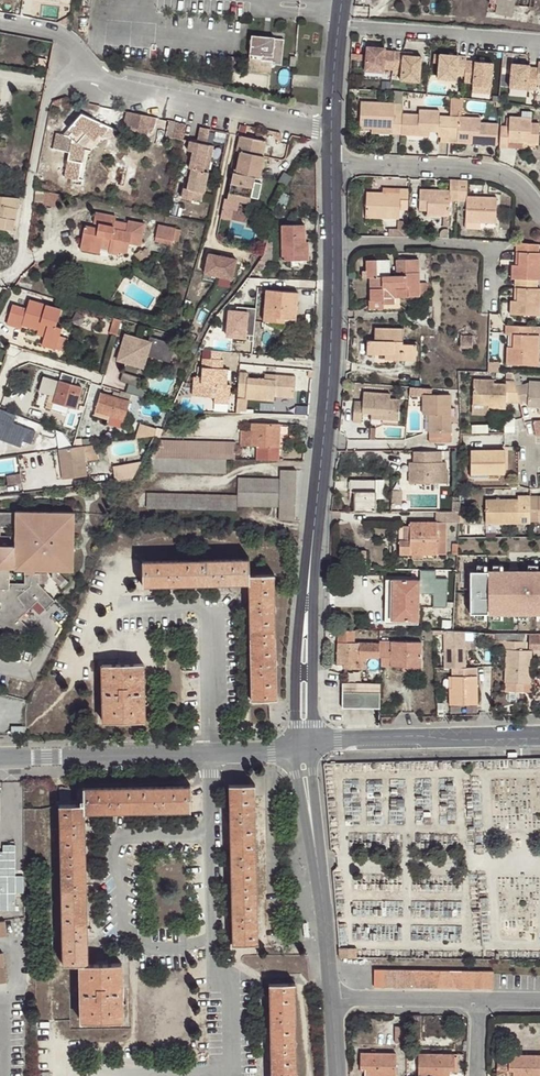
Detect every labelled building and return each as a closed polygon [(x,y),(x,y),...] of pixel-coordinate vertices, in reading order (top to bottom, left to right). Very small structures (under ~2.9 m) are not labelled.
[(512,10),(515,11),(513,16),(519,17),(519,20),(529,22),(534,0),(515,0),(512,10)] [(263,39),(263,36),(251,35),(250,53),(262,54),(262,58),(272,60),(272,62),(281,63),(283,39),(274,38),(274,40),(263,39)] [(392,71),(394,52),(384,51),(384,49),(367,47),(364,72),(382,73),(383,70),(392,71)] [(403,53),(394,52),(392,71),(392,74),(400,75),(400,81),(419,83),(421,58),(412,57),(403,56),(403,53)] [(466,62),(466,58),(453,56),(453,58),(450,58),(450,56),(440,55),(438,80),(456,81),(456,76),(464,77),(466,62)] [(46,58),(38,57),(36,65),(44,66),(46,58)] [(480,63),(466,62),(464,83),(473,84),(473,87),(490,88),(493,64),(484,63),(480,63)] [(537,85),(538,69),(530,68),(530,66),(512,64),(510,89),(536,91),(537,85)] [(490,88),(473,87),(472,94),(490,95),(490,88)] [(403,93),(394,92),(394,105),(402,105),(403,93)] [(450,97),(449,117),(462,118),(463,98),(450,97)] [(392,135),(401,136),(402,114),(402,105),(394,105),(361,102),(359,129),(362,129),(371,129),(392,130),(392,135)] [(402,114),(401,136),(418,136),(418,131),(429,132),(438,133),(437,137),(440,137),(440,142),(448,143),(449,117),(439,117),(439,111),(418,110),(418,115),(402,114)] [(155,116),(128,111),(125,124),(145,134),(146,128),(154,126),(155,116)] [(86,133),(91,137),(94,140),(100,133),(107,125),(82,113),(69,128),(72,131),(69,134),(56,132),(54,148),(70,150),(65,175),(77,178),(82,153),(83,146),(78,142),(86,133)] [(462,118),(449,117),(448,143),(459,143),(459,139),(471,139),(471,144),(496,145),(497,125),(479,124),(480,118),(462,118)] [(500,126),(499,148),(508,148),(508,138),(522,140),(522,144),(538,145),(539,125),(531,125),(531,120),(531,118),(522,118),(509,118),(506,118),(505,127),(500,126)] [(187,123),(178,121),(175,137),(184,139),(187,123)] [(107,125),(100,133),(102,135),(110,127),(107,125)] [(204,169),(209,144),(206,143),(209,128),(200,126),(196,141),(190,140),(187,150),(193,151),(190,167),(191,168),(189,177),(187,187),(184,186),(182,196),(193,198),(196,189),(204,191),(208,170),(204,169)] [(83,146),(91,137),(86,133),(78,142),(83,146)] [(264,154),(267,139),(246,135),(242,134),(238,149),(242,150),(264,154)] [(508,138),(508,148),(522,149),(522,144),(522,140),(508,138)] [(213,144),(209,144),(204,169),(208,170),(213,144)] [(260,178),(265,155),(264,154),(242,150),(237,171),(234,170),(230,191),(253,196),(257,177),(260,178)] [(87,154),(82,153),(77,178),(82,179),(87,154)] [(137,179),(139,154),(130,153),(128,178),(137,179)] [(449,200),(457,201),(458,181),(450,180),(449,191),(450,194),(439,194),(439,191),(420,190),(420,210),(427,211),(427,216),(449,217),(449,200)] [(466,197),(466,181),(458,181),(457,201),(465,201),(465,223),(479,223),(495,224),(496,198),(466,197)] [(35,200),(43,202),(45,192),(46,189),(37,187),(35,200)] [(202,200),(204,191),(196,189),(193,198),(202,200)] [(399,209),(408,210),(409,190),(400,189),(400,194),(366,193),(365,218),(399,219),(399,209)] [(229,198),(251,202),(253,196),(230,191),(229,198)] [(43,202),(43,203),(57,206),(60,195),(45,192),(43,202)] [(0,196),(0,228),(13,230),(18,197),(0,196)] [(85,226),(82,243),(101,247),(102,243),(110,244),(109,249),(109,252),(118,254),(119,251),(127,252),(129,243),(140,245),(143,223),(128,220),(127,222),(126,230),(113,228),(115,220),(116,216),(96,213),(94,222),(99,222),(98,228),(85,226)] [(127,222),(115,220),(113,228),(126,230),(127,222)] [(302,243),(305,243),(304,224),(282,224),(283,259),(303,258),(302,243)] [(175,228),(158,225),(156,236),(173,239),(175,228)] [(275,238),(268,236),(265,248),(264,253),(262,255),(254,268),(263,270),(265,261),(273,261),(275,238)] [(101,247),(82,243),(80,249),(100,252),(101,247)] [(539,244),(516,243),(516,252),(521,253),(520,266),(516,265),(512,266),(512,279),(515,279),(515,288),(519,288),(519,302),(515,301),(511,301),(511,315),(539,316),(539,312),(539,289),(538,289),(538,280),(539,280),(539,253),(538,253),(539,244)] [(146,255),(142,250),(141,249),(135,254),(138,259),(146,255)] [(209,252),(205,272),(233,278),(237,258),(209,252)] [(419,295),(419,284),(418,261),(398,261),(398,276),(389,276),(389,261),(367,261),(367,272),(367,278),(370,278),(371,301),(383,301),(383,304),(393,304),(393,297),(393,294),(397,294),(398,297),(419,297),(419,295)] [(260,291),(261,277),(248,276),(238,290),(260,291)] [(426,284),(419,284),(419,295),(427,295),(426,284)] [(264,319),(276,320),(277,317),(284,317),(295,318),(298,291),(267,289),(264,319)] [(27,309),(13,304),(7,322),(21,326),(22,322),(39,327),(46,329),(45,335),(42,344),(56,348),(62,327),(56,325),(61,308),(30,299),(27,309)] [(248,325),(254,325),(254,308),(226,307),(225,336),(248,337),(248,325)] [(117,334),(121,319),(115,317),(110,332),(117,334)] [(531,336),(531,327),(507,326),(506,335),(510,335),(514,335),(514,347),(510,347),(508,347),(507,364),(538,366),(539,336),(531,336)] [(71,329),(62,327),(56,348),(64,351),(71,329)] [(367,353),(385,354),(393,354),(393,359),(415,360),(416,346),(403,345),(403,330),(375,330),(375,342),(367,341),(367,353)] [(125,333),(122,344),(129,346),(135,342),(137,336),(125,333)] [(199,347),(203,349),(209,337),(205,335),(202,339),(199,347)] [(472,336),(461,335),(460,349),(472,349),(472,336)] [(129,346),(122,344),(118,360),(131,364),(148,354),(170,361),(175,343),(150,336),(149,340),(137,336),(135,342),(129,346)] [(220,359),(221,350),(211,349),(211,358),(220,359)] [(148,354),(131,364),(142,367),(145,365),(148,354)] [(223,359),(220,359),(211,358),(203,357),(202,376),(194,376),(193,394),(205,395),(214,396),(214,401),(229,402),(230,384),(226,384),(226,378),(222,378),(223,368),(223,359)] [(248,372),(239,371),(237,397),(246,397),(274,399),(274,395),(293,396),(294,375),(275,374),(275,379),(265,378),(247,377),(248,372)] [(138,394),(148,397),(149,391),(147,388),(136,384),(139,376),(123,372),(121,380),(129,382),(127,390),(138,394)] [(513,373),(506,372),(506,384),(493,384),(493,381),(474,380),(472,414),(487,414),(487,408),(505,409),(506,402),(520,403),(516,387),(513,373)] [(62,373),(60,379),(72,381),(74,375),(62,373)] [(39,390),(53,394),(57,378),(43,374),(39,390)] [(60,380),(54,400),(76,407),(81,387),(60,380)] [(520,405),(528,402),(528,407),(539,408),(539,383),(529,382),(529,384),(516,387),(520,403),(520,405)] [(129,400),(101,392),(95,413),(108,417),(109,413),(124,418),(129,400)] [(363,413),(372,414),(382,414),(381,419),(399,421),(400,400),(390,399),(390,395),(364,393),(363,402),(354,401),(352,422),(362,423),(363,413)] [(423,414),(429,414),(433,415),(433,433),(429,433),(429,442),(450,443),(450,396),(423,396),(423,414)] [(246,397),(237,397),(236,410),(245,410),(246,397)] [(76,407),(54,400),(52,409),(73,415),(76,407)] [(2,444),(6,442),(11,423),(0,420),(0,443),(2,444)] [(256,458),(278,459),(279,423),(251,422),(251,430),(241,429),(241,444),(257,444),(256,458)] [(137,436),(155,434),(156,427),(141,423),(137,436)] [(226,457),(235,457),(235,440),(161,438),(151,455),(209,456),(226,457)] [(84,445),(86,460),(96,458),(94,443),(84,445)] [(59,448),(63,477),(88,474),(86,460),(84,445),(59,448)] [(441,452),(414,452),(414,458),(419,458),(419,464),(414,463),(410,463),(410,484),(411,484),(448,484),(448,472),(446,471),(446,463),(442,464),(441,452)] [(504,452),(470,452),(471,478),(488,478),(488,474),(505,474),(504,452)] [(209,456),(151,455),(151,470),(226,472),(226,457),(209,456)] [(116,480),(132,478),(140,461),(114,465),(116,480)] [(295,469),(280,469),(279,518),(294,519),(295,469)] [(5,482),(21,480),(20,472),(4,474),(5,482)] [(279,477),(239,476),(238,505),(278,506),(279,477)] [(356,493),(356,512),(377,512),(376,481),(351,481),(351,493),(356,493)] [(392,487),(392,504),(401,504),(401,487),(392,487)] [(236,494),(147,492),(147,506),(236,509),(236,494)] [(530,521),(530,497),(519,497),(519,500),(486,500),(486,524),(531,524),(530,521)] [(530,497),(530,521),(539,521),(539,497),(530,497)] [(20,645),(33,632),(19,617),(38,600),(45,608),(54,600),(38,583),(38,572),(35,572),(36,568),(73,569),(74,511),(16,510),(16,512),(0,512),(0,625),(20,645)] [(459,521),(460,511),(438,512),(438,522),(412,522),(411,526),(412,540),(402,541),(401,555),(413,555),(423,554),(446,554),(446,521),(459,521)] [(402,541),(412,540),(411,526),(401,526),(402,541)] [(354,569),(365,570),(365,551),(354,551),(354,569)] [(249,558),(143,560),(143,583),(187,582),(249,580),(251,636),(252,698),(275,697),(274,636),(272,573),(249,574),(249,558)] [(469,613),(539,613),(539,571),(536,571),(527,571),(517,571),(508,571),(502,571),(492,571),(485,571),(476,571),(469,571),(469,613)] [(394,596),(394,581),(386,581),(385,621),(391,621),(392,596),(394,596)] [(419,581),(394,581),(394,596),(392,596),(391,621),(419,621),(419,581)] [(354,643),(354,631),(338,631),(337,665),(343,665),(350,665),(350,669),(366,670),(366,659),(380,659),(380,655),(380,644),(354,643)] [(432,639),(432,631),(420,631),(420,636),(425,636),(425,639),(432,639)] [(452,669),(465,668),(465,650),(465,641),(465,632),(453,631),(444,631),(445,669),(452,669)] [(529,632),(529,648),(539,648),(539,631),(529,632)] [(494,642),(494,634),(486,634),(486,641),(494,642)] [(525,642),(526,634),(494,634),(494,642),(494,643),(498,643),(502,643),(502,650),(507,650),(507,691),(524,692),(524,684),(530,684),(531,651),(527,650),(527,642),(525,642)] [(422,643),(380,642),(380,644),(380,655),(380,659),(382,659),(381,667),(404,667),(404,663),(422,663),(422,643)] [(119,666),(119,664),(102,664),(104,721),(145,720),(143,663),(129,663),(126,663),(126,666),(119,666)] [(478,704),(477,668),(465,668),(452,669),(452,677),(453,688),(449,688),(450,705),(478,704)] [(324,708),(342,709),(343,684),(324,684),(324,708)] [(342,709),(380,709),(380,693),(380,684),(343,684),(342,709)] [(231,838),(255,838),(254,784),(230,785),(231,838)] [(191,810),(190,786),(136,787),(137,811),(191,810)] [(136,787),(83,789),(84,804),(84,812),(137,811),(136,787)] [(84,804),(61,804),(62,856),(85,856),(84,812),(84,804)] [(255,838),(231,838),(233,891),(256,891),(255,838)] [(23,877),(15,877),(15,846),(3,846),(3,853),(0,853),(0,912),(15,911),(15,894),(23,894),(23,877)] [(86,910),(85,856),(62,856),(63,910),(86,910)] [(233,891),(234,943),(257,943),(256,891),(233,891)] [(87,963),(86,910),(63,910),(64,964),(87,963)] [(339,958),(356,958),(356,949),(339,948),(339,958)] [(123,963),(87,963),(79,963),(80,1021),(124,1021),(123,963)] [(374,969),(374,986),(384,986),(384,969),(374,969)] [(384,969),(384,986),(394,986),(394,969),(384,969)] [(394,969),(394,986),(404,986),(404,969),(394,969)] [(404,969),(404,986),(414,986),(414,970),(404,969)] [(414,970),(414,986),(423,986),(423,970),(419,970),(414,970)] [(433,970),(423,970),(423,986),(433,987),(433,970)] [(433,970),(433,987),(438,987),(443,987),(443,970),(433,970)] [(453,987),(454,970),(443,970),(443,987),(453,987)] [(463,987),(463,970),(459,970),(454,970),(453,987),(463,987)] [(473,987),(473,970),(463,970),(463,987),(473,987)] [(483,987),(483,970),(473,970),(473,987),(483,987)] [(483,987),(493,987),(493,970),(483,970),(483,987)] [(296,1042),(294,983),(271,984),(272,1048),(273,1075),(297,1075),(296,1042)] [(420,1038),(420,1015),(411,1015),(411,1038),(420,1038)] [(406,1043),(406,1026),(395,1026),(395,1043),(406,1043)] [(361,1068),(365,1068),(365,1072),(365,1075),(396,1075),(396,1054),(361,1053),(361,1068)] [(454,1069),(454,1054),(419,1054),(418,1075),(449,1075),(449,1073),(449,1069),(454,1069)] [(510,1061),(509,1071),(513,1071),(513,1075),(539,1075),(539,1056),(510,1055),(510,1061)] [(509,1071),(510,1061),(497,1061),(497,1075),(513,1075),(513,1071),(509,1071)]
